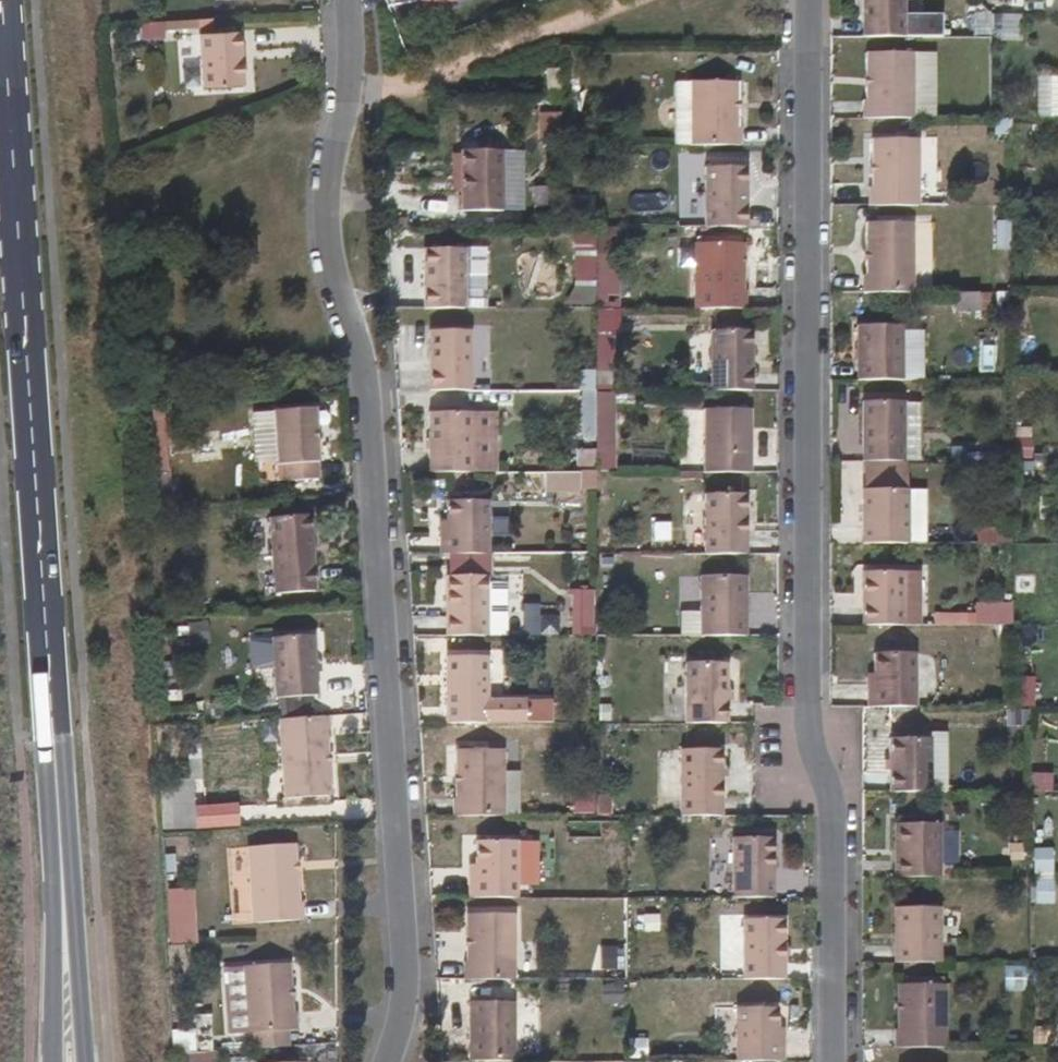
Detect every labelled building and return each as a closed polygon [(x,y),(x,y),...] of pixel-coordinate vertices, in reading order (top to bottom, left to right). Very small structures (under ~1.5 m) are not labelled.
[(862,37),(901,37),(902,0),(862,0),(862,37)] [(243,83),(239,29),(199,32),(203,85),(243,83)] [(199,32),(199,31),(159,34),(163,87),(203,85),(199,32)] [(863,103),(863,119),(913,119),(912,55),(867,55),(866,103),(863,103)] [(735,85),(690,85),(689,146),(740,146),(740,131),(736,131),(735,85)] [(556,114),(541,114),(541,140),(556,140),(556,114)] [(578,129),(561,129),(561,145),(577,145),(578,129)] [(868,189),(868,206),(917,207),(917,141),(871,141),(871,189),(868,189)] [(503,211),(503,150),(462,150),(464,210),(503,211)] [(745,169),(705,169),(705,227),(745,227),(745,169)] [(597,227),(597,309),(620,309),(621,227),(597,227)] [(862,277),(862,294),(912,294),(913,229),(866,229),(866,277),(862,277)] [(696,247),(695,310),(746,310),(746,294),(742,294),(742,246),(696,247)] [(465,252),(425,251),(425,309),(465,309),(465,252)] [(619,338),(620,309),(597,309),(597,338),(619,338)] [(856,328),(857,380),(901,381),(901,329),(856,328)] [(465,333),(426,332),(425,386),(466,386),(465,333)] [(751,333),(712,333),(711,386),(752,386),(751,333)] [(615,474),(616,392),(597,392),(597,474),(615,474)] [(863,404),(862,463),(903,463),(903,404),(863,404)] [(276,463),(274,411),(253,411),(255,464),(276,463)] [(319,480),(313,411),(274,413),(278,467),(283,467),(285,483),(319,480)] [(705,412),(705,474),(751,475),(752,412),(705,412)] [(477,414),(437,414),(436,473),(477,473),(477,414)] [(496,414),(477,414),(477,473),(496,473),(496,414)] [(577,474),(597,474),(596,452),(577,452),(577,474)] [(864,492),(864,544),(908,544),(907,492),(864,492)] [(706,496),(706,555),(745,555),(746,497),(706,496)] [(448,538),(443,538),(443,554),(488,555),(488,502),(449,502),(448,538)] [(315,593),(311,517),(272,520),(277,596),(315,593)] [(864,574),(862,626),(903,626),(903,574),(864,574)] [(482,578),(442,577),(442,636),(482,636),(502,636),(502,618),(482,618),(482,584),(482,578)] [(703,578),(702,637),(746,637),(746,578),(703,578)] [(1017,578),(1017,594),(1035,594),(1035,578),(1017,578)] [(502,618),(502,583),(482,584),(482,618),(502,618)] [(597,590),(569,590),(569,626),(597,626),(597,590)] [(976,603),(976,620),(991,621),(991,603),(976,603)] [(934,613),(934,627),(968,627),(968,614),(934,613)] [(316,696),(313,638),(275,641),(277,698),(316,696)] [(868,691),(868,708),(914,708),(914,656),(874,656),(875,691),(868,691)] [(488,659),(448,658),(448,723),(488,723),(489,703),(488,659)] [(688,665),(688,724),(727,724),(727,666),(688,665)] [(555,703),(489,703),(488,723),(554,723),(555,703)] [(337,733),(336,715),(280,719),(285,800),(337,795),(333,734),(337,733)] [(890,740),(891,794),(931,794),(929,741),(890,740)] [(456,801),(454,801),(454,817),(503,817),(503,751),(457,750),(456,801)] [(664,750),(664,817),(705,817),(704,750),(664,750)] [(160,788),(163,836),(194,834),(191,779),(167,781),(167,788),(160,788)] [(896,826),(896,878),(939,878),(939,826),(896,826)] [(478,882),(472,882),(472,898),(517,898),(517,833),(478,833),(478,882)] [(732,840),(731,899),(772,899),(771,841),(732,840)] [(293,846),(247,849),(252,923),(302,920),(302,903),(297,902),(293,846)] [(1051,851),(1030,851),(1030,878),(1051,879),(1051,851)] [(895,911),(896,965),(940,965),(939,911),(895,911)] [(472,964),(468,964),(469,981),(519,980),(519,916),(472,916),(472,964)] [(193,918),(170,920),(171,944),(195,943),(193,918)] [(743,921),(742,980),(783,980),(783,922),(743,921)] [(293,958),(246,960),(249,1018),(249,1028),(256,1028),(256,1048),(290,1046),(289,1026),(300,1026),(299,1008),(295,1008),(293,958)] [(227,1019),(249,1018),(246,960),(224,961),(227,1019)] [(1005,995),(1030,995),(1030,965),(1005,965),(1005,995)] [(896,1033),(895,1049),(946,1049),(944,987),(899,987),(899,1033),(896,1033)] [(520,1004),(475,1004),(474,1061),(521,1061),(520,1004)] [(737,1061),(759,1061),(783,1061),(783,1046),(777,1045),(777,1010),(738,1010),(737,1061)] [(174,1053),(192,1052),(191,1037),(173,1038),(174,1053)] [(647,1041),(628,1041),(628,1061),(647,1061),(647,1041)]
